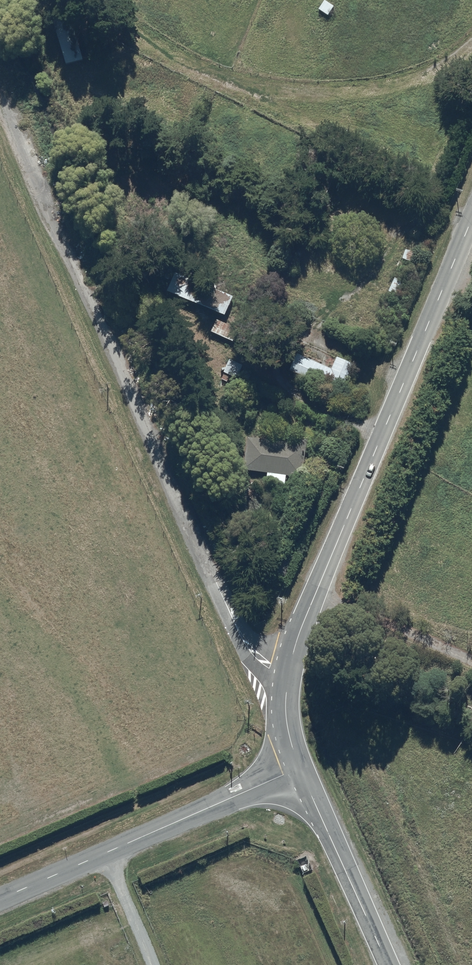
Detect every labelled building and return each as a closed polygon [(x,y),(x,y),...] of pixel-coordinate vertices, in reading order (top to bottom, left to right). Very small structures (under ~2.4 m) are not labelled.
[(324,1),(318,11),(328,17),(334,8),(324,1)] [(54,21),(66,65),(83,60),(70,16),(54,21)] [(407,250),(402,260),(412,264),(417,254),(407,250)] [(175,274),(167,293),(224,318),(233,299),(175,274)] [(394,279),(386,298),(397,302),(405,283),(394,279)] [(216,321),(211,332),(240,346),(246,335),(216,321)] [(297,355),(290,372),(341,394),(353,365),(336,358),(331,369),(297,355)] [(230,360),(221,380),(227,383),(230,376),(237,380),(244,366),(230,360)] [(287,443),(247,438),(243,471),(268,474),(267,482),(285,484),(286,476),(303,478),(307,441),(287,438),(287,443)]
